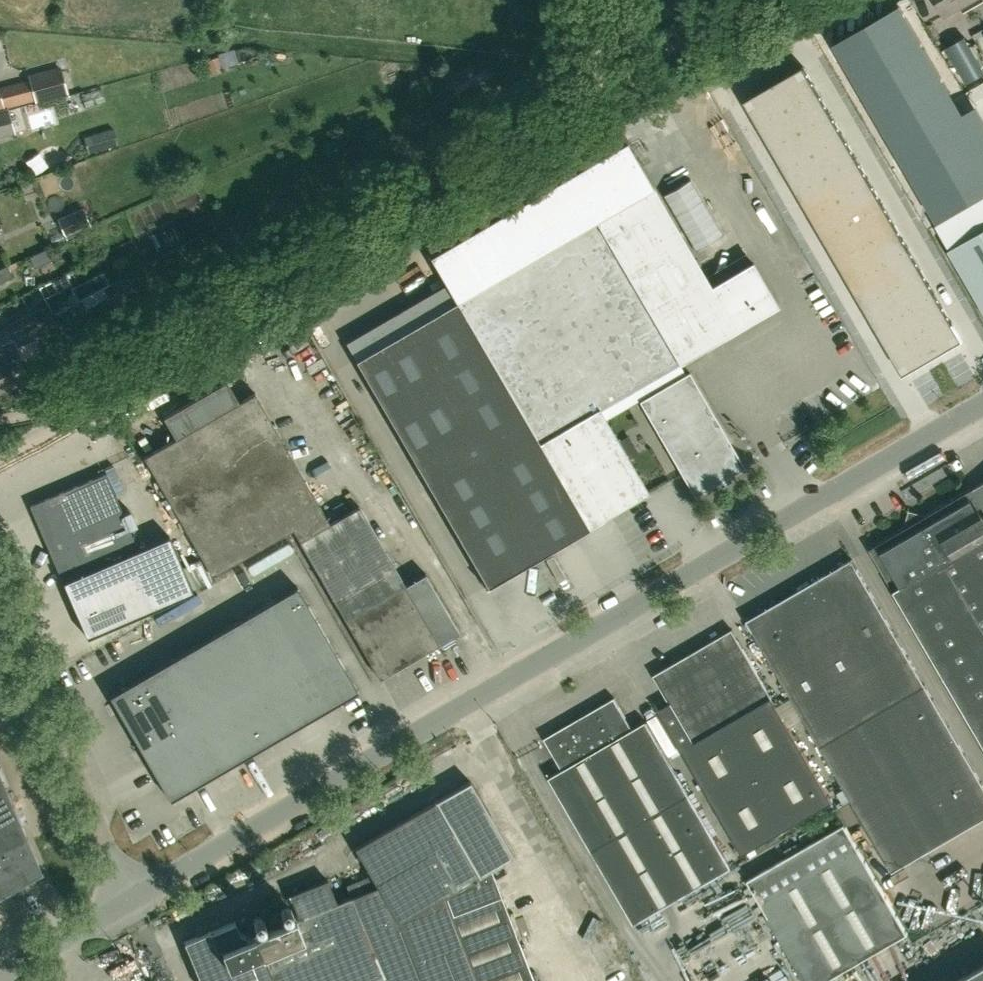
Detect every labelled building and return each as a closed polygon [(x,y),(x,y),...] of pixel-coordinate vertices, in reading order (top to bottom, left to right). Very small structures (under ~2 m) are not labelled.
[(972,0),(935,0),(944,16),(972,0)] [(833,43),(939,223),(982,198),(982,147),(963,113),(899,4),(854,31),(833,43)] [(982,74),(982,68),(966,37),(947,48),(967,83),(982,74)] [(36,101),(68,92),(61,65),(29,74),(36,101)] [(745,100),(904,373),(963,339),(804,66),(745,100)] [(10,107),(34,99),(29,82),(4,90),(10,107)] [(9,109),(8,107),(4,108),(0,92),(0,112),(9,109)] [(0,112),(0,137),(15,133),(9,109),(0,112)] [(113,128),(90,134),(95,150),(117,144),(113,128)] [(648,492),(599,408),(640,384),(647,395),(685,373),(680,364),(778,307),(753,263),(746,251),(704,276),(653,189),(626,141),(430,255),(457,301),(356,359),(487,585),(485,586),(486,588),(589,528),(589,527),(648,492)] [(939,223),(937,225),(982,304),(982,198),(939,223)] [(58,217),(65,234),(90,223),(83,207),(58,217)] [(14,276),(8,265),(0,268),(0,283),(14,276)] [(408,293),(434,281),(429,272),(404,284),(408,293)] [(16,335),(37,324),(31,312),(10,323),(16,335)] [(16,335),(18,337),(0,345),(0,356),(1,359),(0,359),(0,390),(16,383),(7,362),(36,349),(27,329),(37,324),(16,335)] [(164,418),(176,439),(143,457),(178,517),(289,452),(345,421),(298,340),(164,418)] [(685,373),(647,395),(647,396),(641,400),(656,429),(694,495),(744,467),(705,401),(690,372),(685,375),(685,373)] [(299,539),(329,521),(289,452),(178,517),(211,575),(293,527),(299,538),(299,539)] [(129,528),(106,473),(30,505),(87,637),(193,592),(169,536),(138,549),(129,528)] [(949,503),(950,504),(871,549),(982,740),(982,483),(949,503)] [(329,521),(299,539),(380,678),(459,633),(424,573),(405,584),(359,505),(330,522),(329,521)] [(982,819),(982,781),(853,559),(748,621),(895,871),(982,819)] [(359,691),(298,587),(112,695),(173,799),(359,691)] [(723,820),(814,767),(733,628),(655,674),(671,701),(658,709),(723,820)] [(632,728),(614,697),(544,738),(562,769),(549,777),(635,924),(732,866),(646,720),(632,728)] [(814,767),(723,820),(743,854),(834,801),(814,767)] [(43,874),(0,774),(0,899),(43,874)] [(244,934),(239,932),(235,921),(184,941),(201,980),(240,980),(241,980),(534,980),(491,870),(514,857),(471,781),(356,847),(378,886),(337,903),(327,880),(290,895),(300,919),(256,937),(256,936),(247,939),(244,934)] [(747,879),(806,980),(825,980),(908,933),(845,823),(747,879)] [(106,954),(124,980),(129,980),(146,970),(135,953),(136,953),(127,940),(106,954)] [(955,980),(982,980),(982,965),(955,980)]
